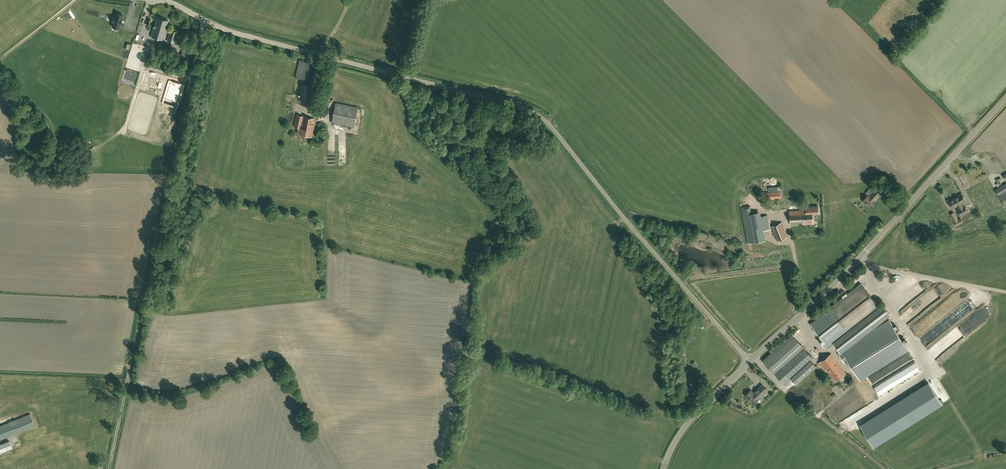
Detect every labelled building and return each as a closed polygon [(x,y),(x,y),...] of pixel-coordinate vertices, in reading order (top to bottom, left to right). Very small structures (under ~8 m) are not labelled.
[(119,28),(123,15),(116,13),(115,16),(114,16),(112,22),(113,22),(112,26),(119,28)] [(170,32),(170,29),(166,28),(168,20),(157,16),(155,24),(154,24),(151,35),(163,39),(166,31),(170,32)] [(167,40),(174,42),(178,31),(170,29),(170,32),(167,40)] [(189,60),(192,48),(184,46),(181,58),(189,60)] [(306,61),(299,59),(295,77),(303,79),(306,61)] [(158,79),(144,75),(141,85),(156,89),(158,79)] [(183,87),(172,83),(168,99),(179,102),(183,87)] [(310,105),(312,85),(302,84),(299,104),(310,105)] [(353,127),(357,107),(335,102),(331,122),(353,127)] [(313,126),(315,118),(297,115),(294,126),(298,127),(297,133),(312,136),(314,126),(313,126)] [(995,189),(998,194),(1005,190),(1005,182),(995,189)] [(875,200),(881,193),(875,189),(870,195),(869,194),(863,200),(871,207),(876,201),(875,200)] [(968,212),(965,205),(963,206),(961,203),(966,200),(962,193),(959,194),(955,196),(956,197),(954,198),(953,198),(948,200),(952,208),(958,205),(960,208),(958,209),(961,215),(968,212)] [(793,207),(790,207),(790,223),(803,223),(803,224),(813,223),(813,213),(819,213),(819,206),(806,207),(806,209),(793,210),(793,207)] [(746,214),(749,233),(763,230),(760,211),(746,214)] [(961,218),(958,219),(954,212),(950,214),(954,221),(956,226),(963,222),(961,218)] [(751,242),(749,233),(746,214),(742,214),(748,243),(751,242)] [(782,222),(771,226),(777,240),(788,236),(782,222)] [(763,230),(749,233),(751,242),(765,240),(763,230)] [(847,331),(879,306),(861,283),(827,310),(835,321),(836,322),(836,321),(838,320),(847,331)] [(981,311),(928,349),(935,359),(979,327),(978,325),(993,314),(985,302),(978,306),(981,311)] [(890,314),(882,304),(847,331),(837,339),(842,348),(865,333),(890,314)] [(811,324),(819,334),(820,335),(836,322),(836,321),(835,321),(827,310),(826,311),(827,311),(811,324)] [(860,379),(908,349),(889,319),(865,333),(842,348),(837,351),(845,363),(848,361),(860,379)] [(823,338),(820,341),(826,348),(837,339),(847,331),(838,320),(820,335),(823,338)] [(781,367),(803,347),(792,334),(763,360),(774,373),(781,367)] [(803,347),(781,367),(791,378),(811,360),(813,358),(803,347)] [(836,381),(846,373),(831,353),(818,363),(822,368),(824,366),(836,381)] [(796,384),(816,366),(811,360),(791,378),(796,384)] [(774,373),(784,384),(791,378),(781,367),(774,373)] [(751,390),(745,395),(748,398),(748,399),(749,401),(751,401),(753,404),(759,398),(758,398),(767,389),(762,384),(753,393),(751,390)] [(31,413),(12,421),(12,422),(9,424),(9,422),(0,426),(0,439),(35,425),(31,413)] [(12,448),(10,441),(0,445),(0,452),(12,448)] [(30,451),(16,457),(20,465),(33,460),(30,451)]
